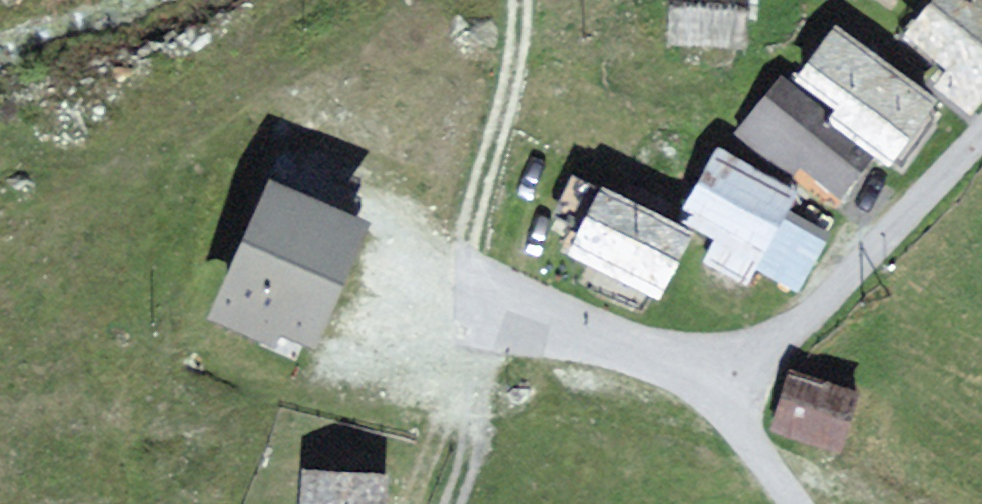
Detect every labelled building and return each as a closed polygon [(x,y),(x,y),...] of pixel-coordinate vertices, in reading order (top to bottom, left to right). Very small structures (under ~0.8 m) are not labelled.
[(674,38),(742,43),(744,16),(745,0),(676,0),(674,38)] [(974,0),(940,0),(909,35),(953,72),(939,88),(968,112),(981,95),(981,7),(974,0)] [(838,34),(803,82),(847,114),(839,126),(888,161),(931,101),(838,34)] [(826,116),(784,82),(744,133),(792,171),(800,161),(841,194),(867,161),(819,124),(826,116)] [(792,195),(722,156),(686,219),(710,233),(722,239),(710,261),(745,281),(792,195)] [(357,227),(271,190),(216,317),(266,339),(271,327),(307,342),(357,227)] [(688,235),(606,193),(593,217),(576,250),(658,293),(688,235)] [(854,398),(792,378),(777,427),(838,447),(846,422),(854,398)] [(307,476),(305,503),(380,503),(381,480),(307,476)]
